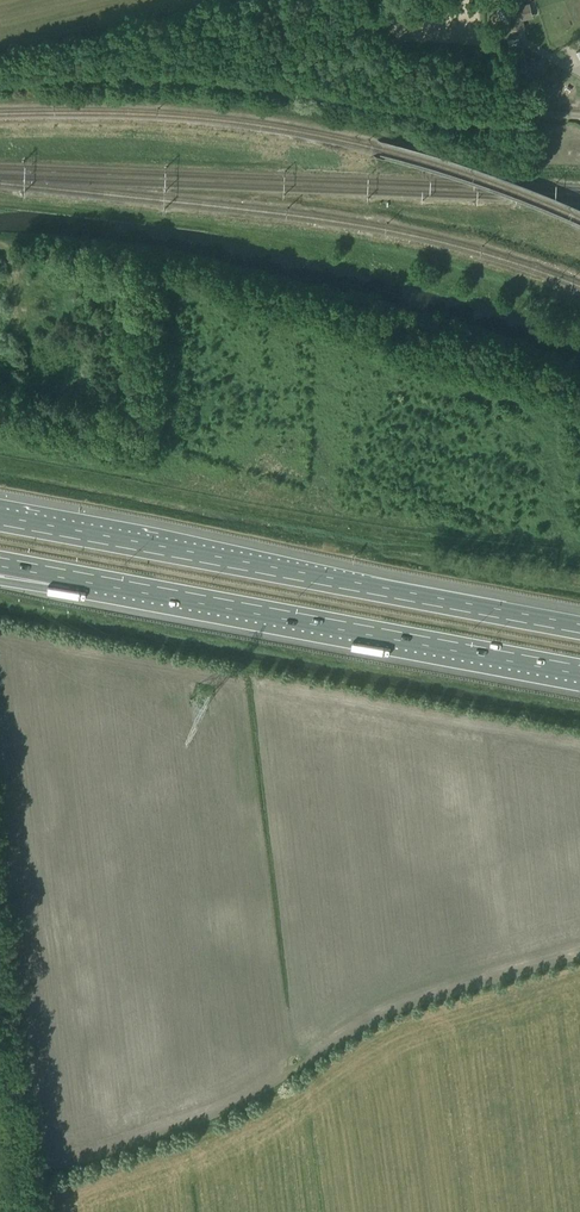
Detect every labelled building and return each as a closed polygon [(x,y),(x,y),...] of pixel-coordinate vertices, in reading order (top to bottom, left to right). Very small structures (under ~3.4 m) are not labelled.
[(510,31),(525,27),(523,21),(533,18),(529,3),(505,9),(510,31)] [(523,84),(536,80),(532,65),(518,70),(523,84)] [(517,137),(498,136),(497,147),(517,148),(517,137)]
